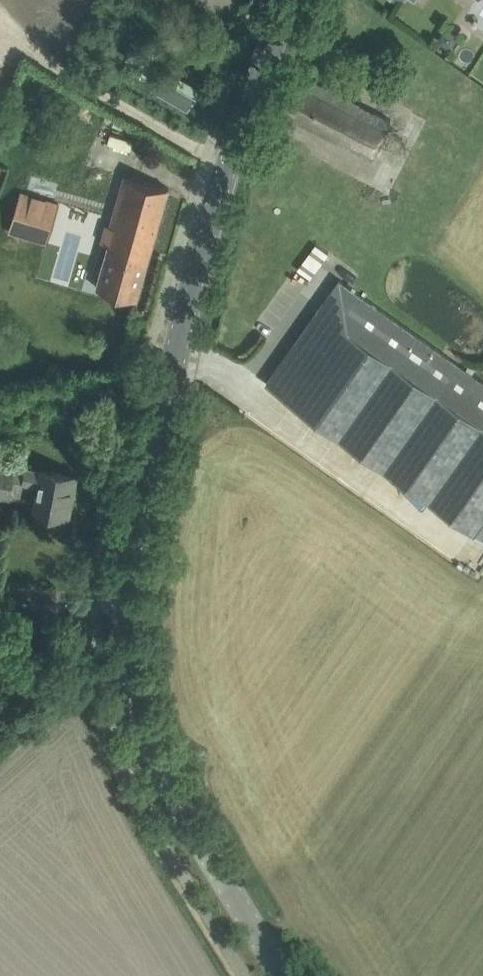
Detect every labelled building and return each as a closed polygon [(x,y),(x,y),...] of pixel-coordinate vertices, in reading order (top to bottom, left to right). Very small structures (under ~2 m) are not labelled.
[(335,91),(293,69),(274,106),(373,157),(391,122),(341,96),(344,91),(337,87),(335,91)] [(169,188),(150,182),(125,175),(111,225),(107,224),(102,241),(109,244),(104,263),(99,261),(97,270),(101,271),(97,287),(137,298),(169,188)] [(59,203),(21,192),(10,231),(48,242),(59,203)] [(267,383),(284,394),(295,402),(482,535),(482,381),(356,292),(340,280),(267,383)] [(15,467),(16,461),(0,458),(0,500),(9,502),(15,467)] [(76,476),(43,469),(43,470),(28,467),(25,483),(40,486),(36,509),(69,515),(76,476)]
